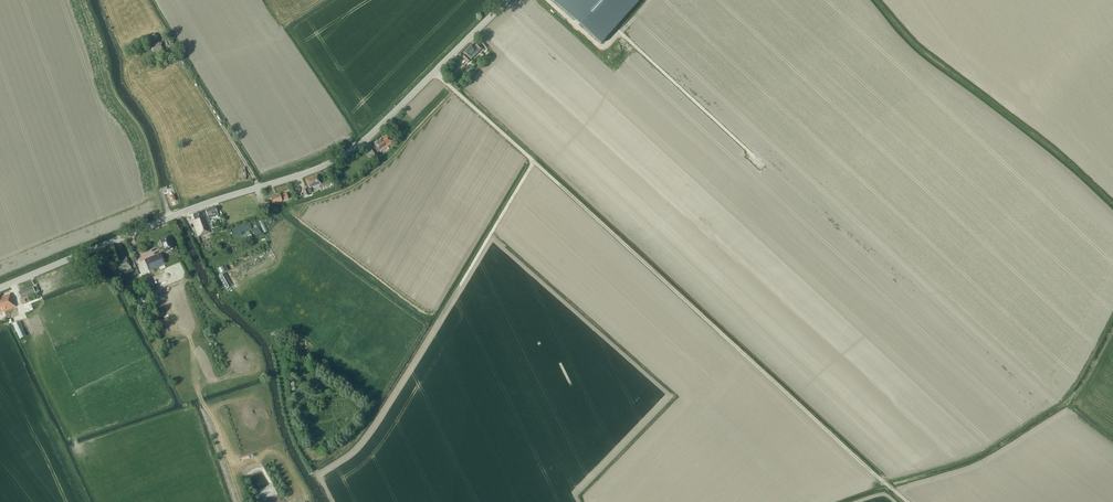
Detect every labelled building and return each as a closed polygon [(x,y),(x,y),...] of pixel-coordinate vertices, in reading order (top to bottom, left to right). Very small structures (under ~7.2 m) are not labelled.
[(579,2),(579,1),(578,2),(576,0),(558,0),(556,3),(575,20),(575,19),(580,23),(579,24),(601,43),(640,0),(581,0),(579,2)] [(159,51),(163,49),(161,42),(154,44),(154,46),(151,47),(153,52),(159,50),(159,51)] [(173,43),(168,46),(172,52),(176,49),(173,43)] [(466,55),(465,55),(463,57),(468,63),(482,49),(481,49),(482,48),(478,43),(474,47),(472,45),(465,52),(467,54),(466,55)] [(460,61),(456,66),(460,69),(464,64),(460,61)] [(380,151),(392,143),(387,137),(382,140),(381,138),(374,143),(377,147),(374,149),(369,152),(373,158),(378,155),(377,153),(379,151),(380,151)] [(320,183),(317,175),(306,179),(309,187),(320,183)] [(302,190),(305,197),(309,195),(308,194),(312,193),(310,188),(307,189),(306,188),(302,190)] [(286,193),(280,195),(270,198),(266,199),(267,202),(271,201),(272,204),(282,201),(288,199),(286,193)] [(208,216),(209,219),(218,215),(215,207),(205,210),(208,216)] [(211,232),(207,222),(209,221),(209,219),(208,216),(205,217),(204,217),(202,212),(192,215),(191,216),(193,221),(192,221),(198,236),(211,232)] [(250,223),(234,229),(236,235),(253,229),(250,223)] [(160,240),(164,247),(163,248),(165,252),(174,248),(169,236),(160,240)] [(122,260),(122,261),(115,264),(118,272),(126,269),(128,276),(133,274),(127,258),(126,259),(126,257),(124,251),(119,253),(122,260)] [(164,263),(160,253),(145,260),(149,270),(164,263)] [(237,259),(231,263),(232,268),(234,267),(242,263),(255,255),(250,257),(249,253),(248,253),(245,255),(244,255),(236,260),(237,259)] [(109,275),(111,281),(119,278),(116,272),(109,275)] [(230,283),(225,273),(219,277),(224,286),(230,283)] [(18,292),(20,297),(21,299),(35,293),(32,286),(18,292)] [(15,307),(9,294),(0,298),(0,313),(15,307)] [(19,321),(12,324),(19,339),(25,336),(19,321)]
